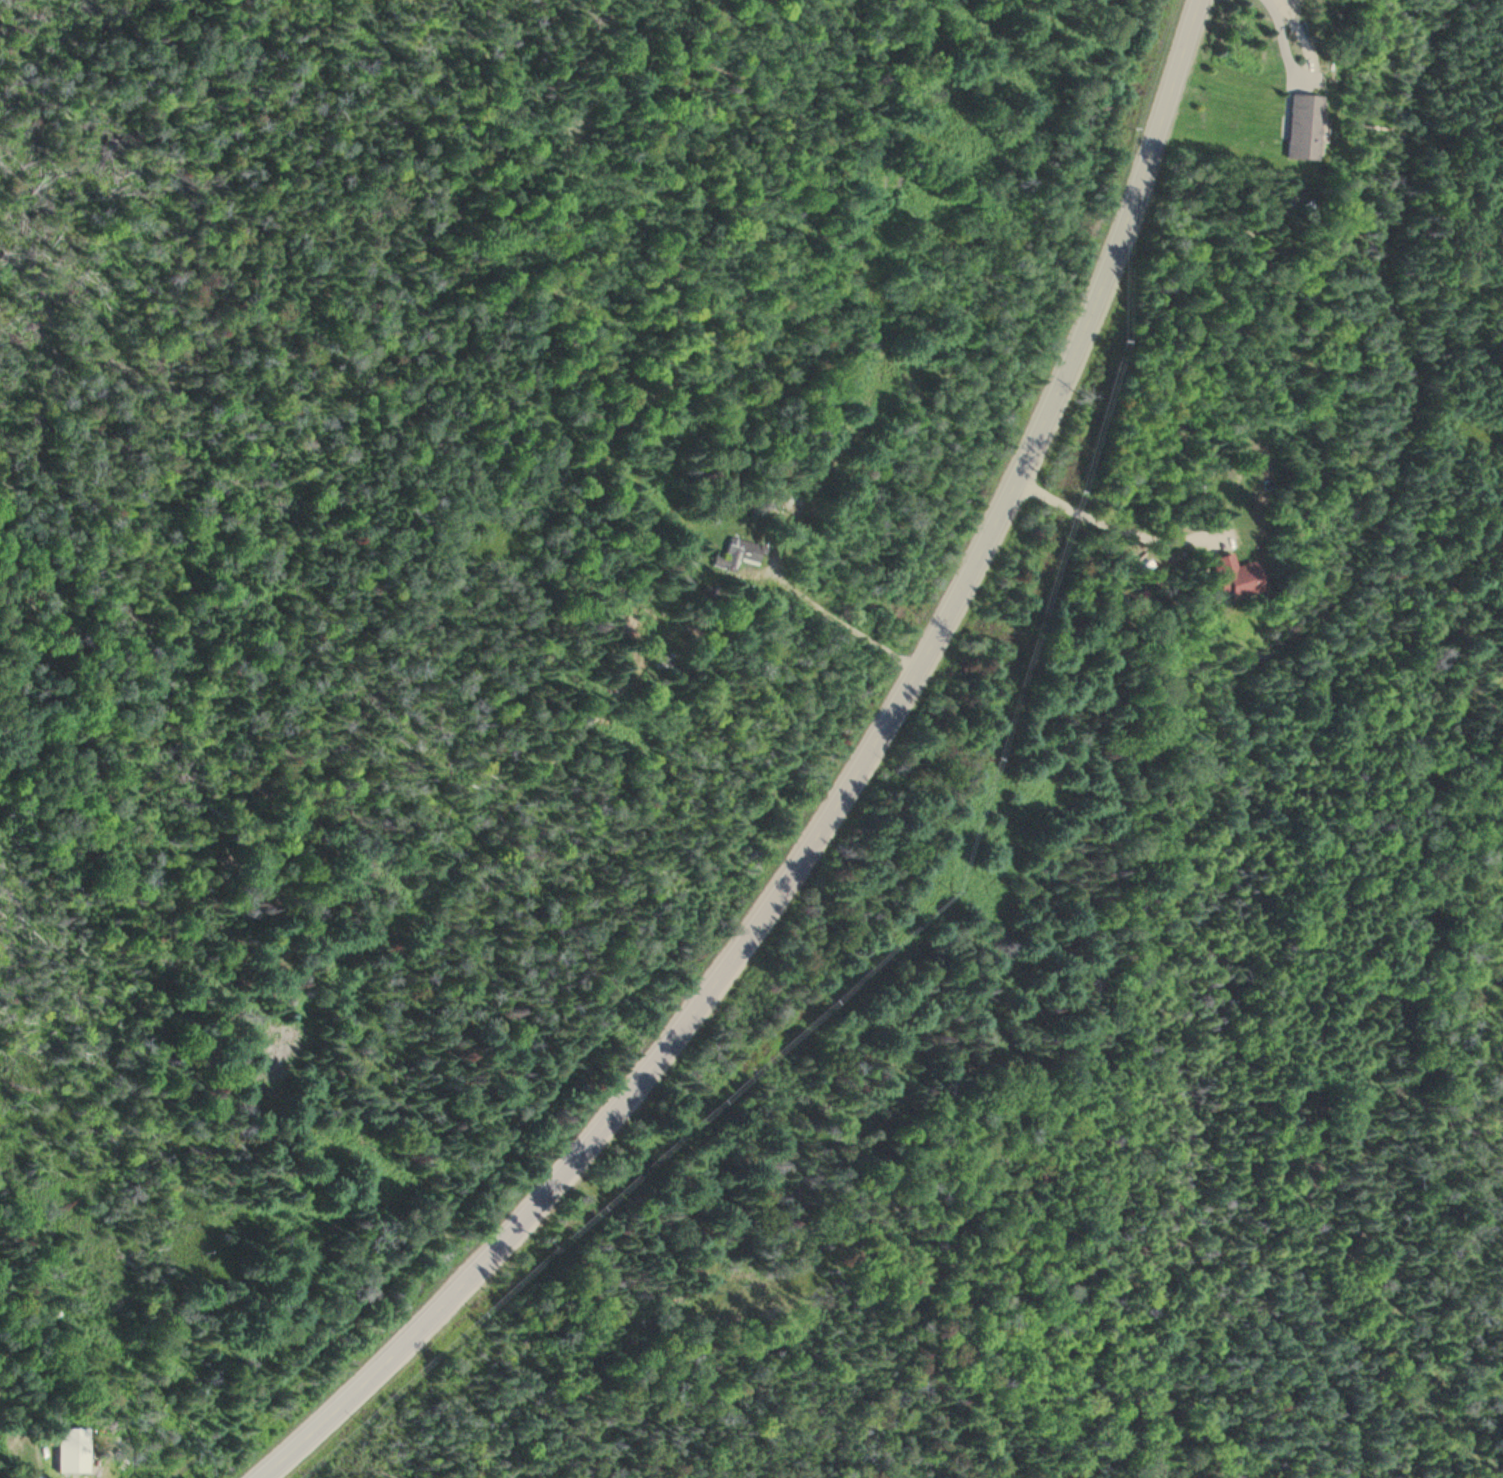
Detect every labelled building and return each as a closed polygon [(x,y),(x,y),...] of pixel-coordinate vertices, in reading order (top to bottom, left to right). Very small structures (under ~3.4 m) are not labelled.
[(1283,159),(1314,161),(1317,96),(1286,95),(1283,159)] [(780,513),(798,519),(804,501),(786,495),(780,513)] [(708,568),(733,573),(735,561),(754,565),(758,545),(722,538),(718,557),(710,556),(708,568)] [(1218,604),(1261,593),(1253,563),(1234,568),(1231,554),(1207,560),(1218,604)]
